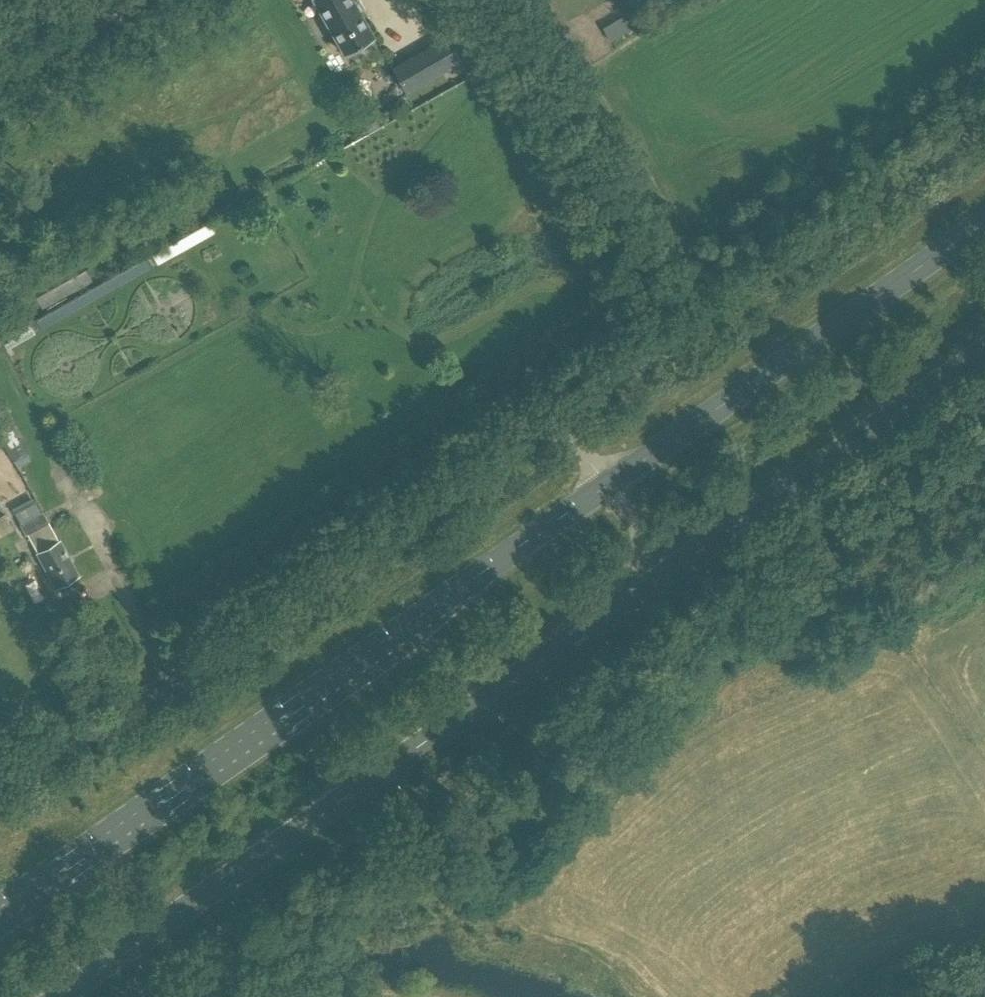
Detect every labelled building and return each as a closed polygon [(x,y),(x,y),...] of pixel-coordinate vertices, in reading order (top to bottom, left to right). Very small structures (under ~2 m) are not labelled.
[(343,55),(376,37),(355,0),(313,0),(343,55)] [(407,93),(462,61),(447,35),(392,67),(407,93)] [(78,255),(29,282),(43,308),(93,280),(78,255)] [(0,406),(0,425),(14,417),(6,403),(0,406)] [(29,535),(38,552),(37,552),(57,588),(79,575),(60,540),(59,540),(43,510),(20,524),(27,536),(29,535)] [(12,527),(4,512),(0,514),(0,534),(12,527)]
